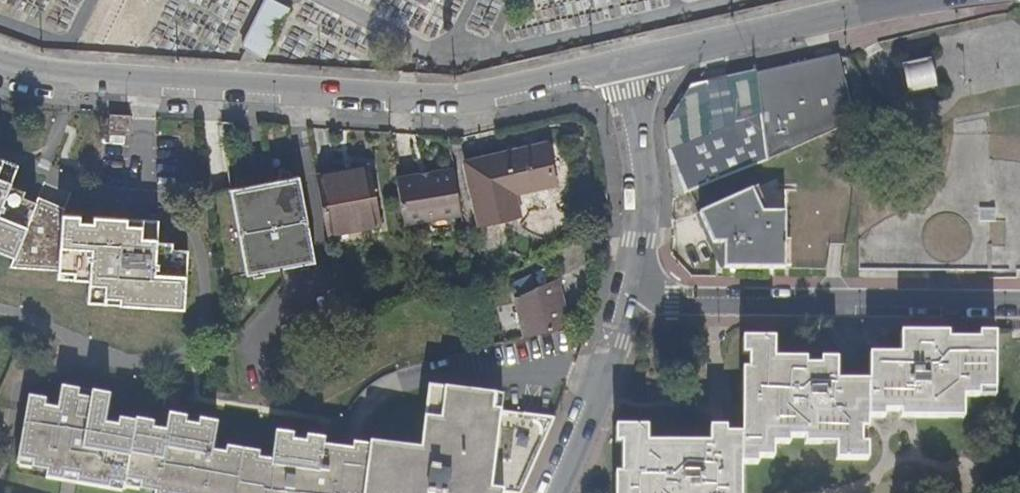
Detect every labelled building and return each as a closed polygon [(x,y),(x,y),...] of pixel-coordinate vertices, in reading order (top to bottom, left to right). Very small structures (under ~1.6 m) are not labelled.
[(272,36),(286,11),(272,3),(258,29),(272,36)] [(265,50),(272,36),(258,29),(250,43),(265,50)] [(259,62),(263,54),(248,46),(241,59),(259,62)] [(862,108),(846,48),(760,70),(765,107),(773,156),(787,150),(859,121),(862,108)] [(933,64),(911,68),(914,91),(937,87),(937,90),(940,89),(936,60),(932,61),(933,64)] [(765,107),(760,70),(709,83),(714,129),(765,107)] [(714,129),(709,83),(691,88),(669,121),(672,147),(714,129)] [(773,156),(765,107),(714,129),(720,178),(773,156)] [(136,117),(114,115),(113,134),(134,136),(136,117)] [(237,123),(226,123),(224,136),(236,131),(237,123)] [(720,178),(714,129),(672,147),(679,194),(712,182),(720,178)] [(548,148),(470,165),(483,228),(521,220),(515,190),(524,188),(526,194),(557,187),(548,148)] [(18,258),(14,268),(63,272),(62,278),(94,280),(93,303),(188,308),(192,251),(176,250),(176,245),(161,245),(162,224),(98,219),(98,226),(83,225),(83,219),(68,218),(67,221),(53,221),(54,211),(26,199),(29,193),(12,186),(20,165),(0,157),(0,251),(18,258)] [(455,167),(398,178),(407,224),(464,212),(455,167)] [(322,185),(333,237),(386,225),(375,170),(357,174),(358,179),(322,185)] [(302,177),(234,190),(252,276),(320,262),(302,177)] [(766,200),(760,186),(754,189),(766,213),(773,213),(766,200)] [(754,189),(702,213),(718,243),(726,243),(737,244),(737,251),(726,251),(726,269),(787,269),(788,213),(773,213),(766,213),(754,189)] [(559,279),(516,299),(524,339),(570,326),(559,279)] [(615,434),(615,446),(620,446),(620,479),(615,479),(615,492),(743,492),(743,461),(759,461),(759,457),(776,457),(776,449),(792,449),(792,442),(805,443),(805,449),(837,449),(837,464),(870,464),(871,449),(861,448),(861,434),(869,434),(869,419),(884,419),(884,409),(900,410),(900,419),(966,418),(966,394),(996,393),(995,332),(979,332),(979,337),(948,337),(948,332),(899,333),(899,355),(867,355),(868,378),(837,378),(837,358),(818,358),(818,363),(804,363),(804,358),(773,359),(773,339),(740,340),(740,357),(744,357),(744,372),(740,372),(740,436),(724,437),(724,431),(710,431),(710,445),(647,446),(647,432),(615,434)] [(488,492),(499,492),(500,492),(520,492),(553,418),(492,410),(494,396),(433,388),(430,405),(423,404),(417,450),(367,442),(367,445),(335,441),(335,444),(332,461),(319,459),(319,450),(310,449),(310,442),(296,441),(296,435),(280,433),(277,459),(262,457),(263,450),(231,446),(230,451),(217,450),(218,444),(203,442),(203,437),(187,435),(189,424),(171,422),(169,432),(157,430),(157,426),(141,424),(141,425),(123,423),(123,427),(109,426),(114,399),(97,396),(96,402),(83,400),(84,394),(66,391),(62,413),(49,410),(50,403),(33,400),(21,469),(52,474),(51,480),(129,492),(129,487),(130,482),(145,484),(144,489),(159,491),(162,477),(178,480),(176,492),(488,492)] [(189,424),(189,418),(172,415),(171,422),(189,424)] [(218,444),(221,423),(205,421),(204,427),(189,424),(187,435),(203,437),(203,442),(218,444)] [(322,438),(296,435),(296,441),(310,442),(310,449),(319,450),(319,459),(332,461),(335,444),(322,443),(322,438)] [(178,480),(162,477),(159,491),(158,492),(176,492),(178,480)]
